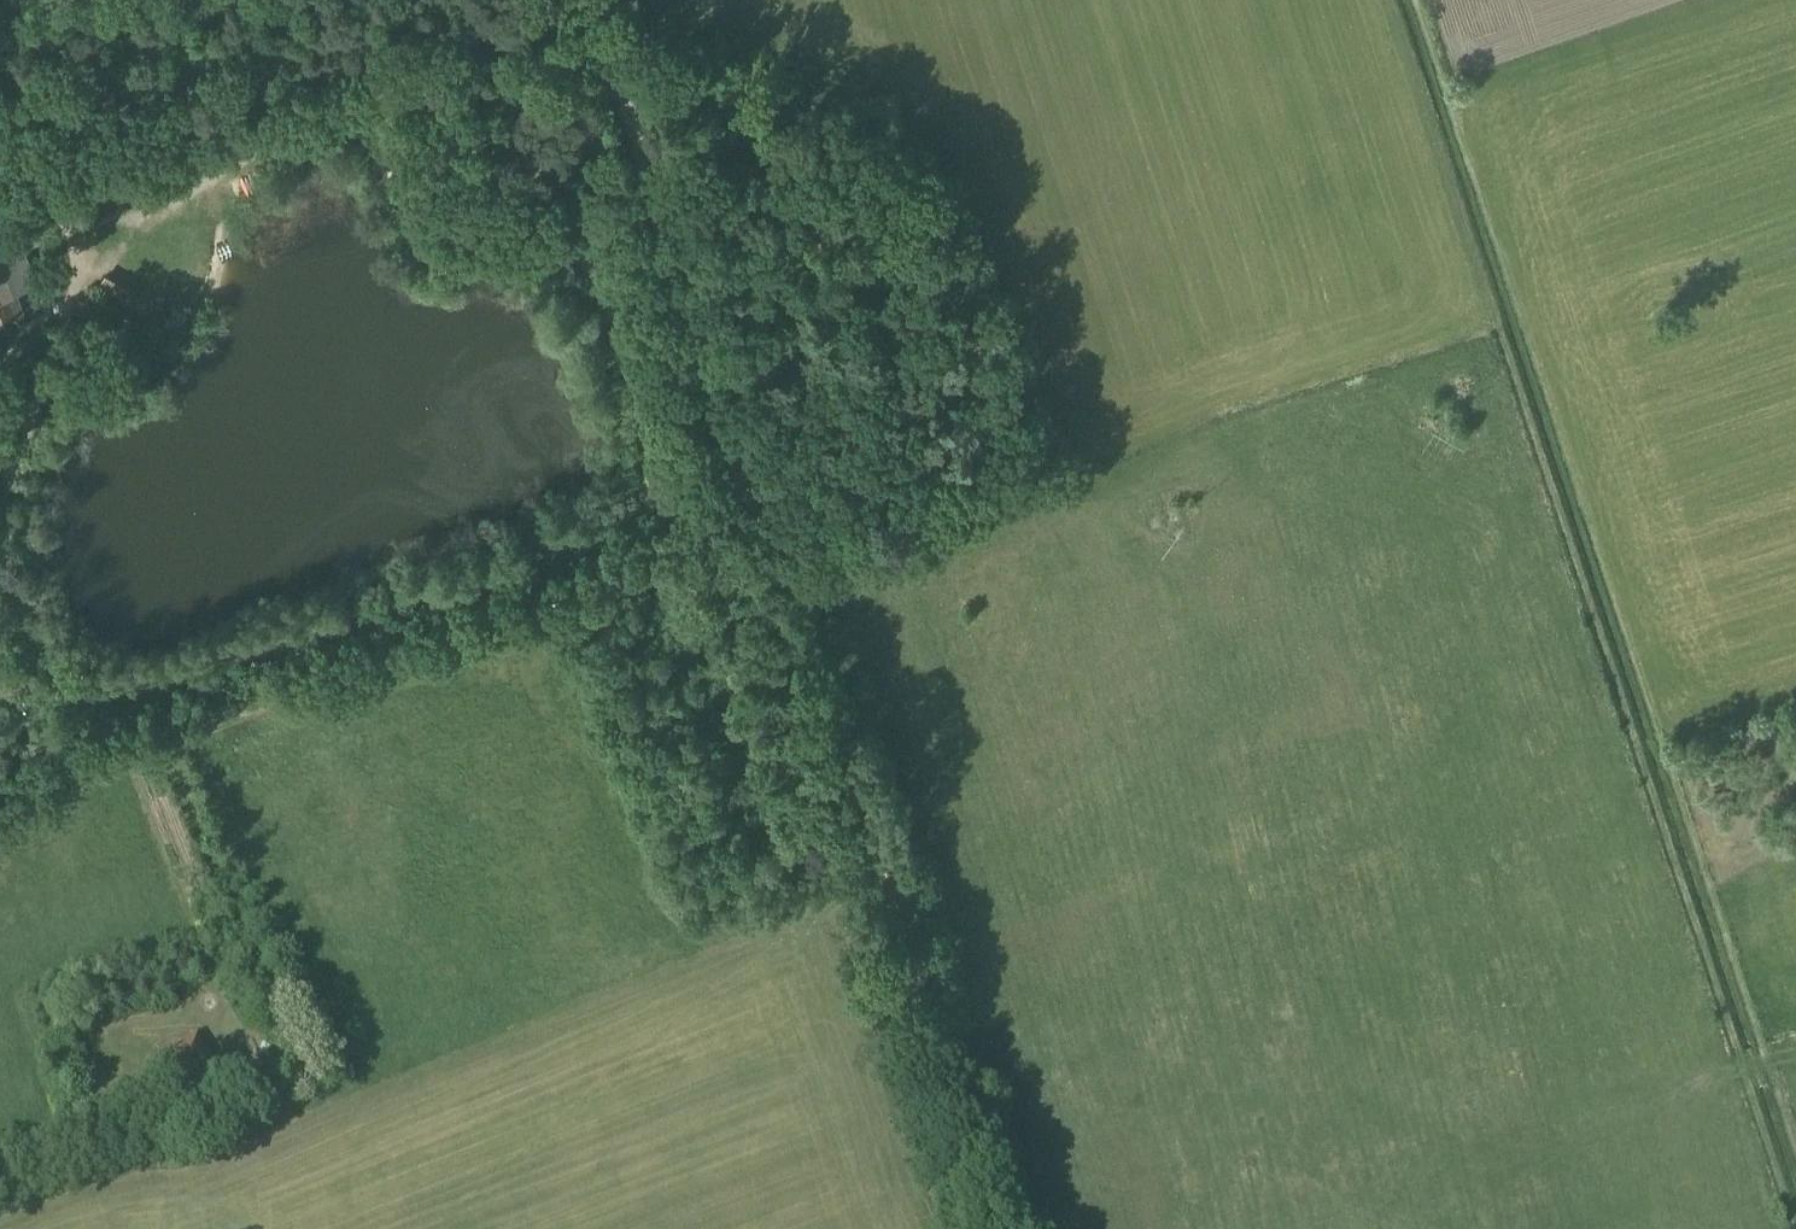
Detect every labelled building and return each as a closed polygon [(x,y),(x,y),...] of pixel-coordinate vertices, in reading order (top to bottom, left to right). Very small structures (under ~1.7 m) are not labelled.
[(21,312),(14,294),(38,284),(25,249),(40,243),(27,210),(0,221),(0,320),(21,312)] [(889,673),(876,678),(882,696),(895,691),(889,673)] [(171,1089),(216,1073),(198,1032),(155,1049),(171,1089)]
